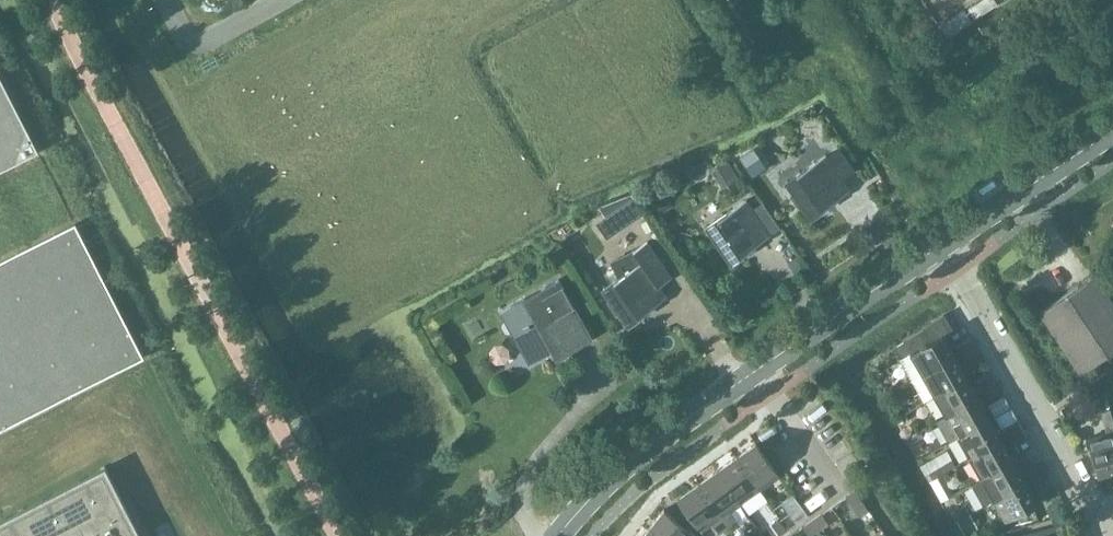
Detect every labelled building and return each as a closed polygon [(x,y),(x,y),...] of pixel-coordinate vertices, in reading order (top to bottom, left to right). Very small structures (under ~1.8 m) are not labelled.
[(38,153),(0,78),(0,172),(38,153)] [(750,150),(740,157),(752,176),(762,169),(750,150)] [(849,190),(841,179),(826,157),(827,156),(826,155),(788,181),(787,182),(795,194),(792,196),(800,207),(803,205),(811,218),(812,217),(850,191),(849,189),(849,190)] [(729,161),(715,169),(725,186),(739,178),(729,161)] [(632,193),(599,207),(606,218),(610,215),(635,198),(632,193)] [(635,198),(610,215),(606,218),(599,223),(608,235),(644,211),(635,198)] [(708,226),(707,227),(732,263),(733,262),(771,235),(770,234),(770,235),(747,202),(747,201),(747,200),(709,226),(708,226)] [(143,358),(144,358),(107,288),(75,224),(0,262),(0,431),(143,358)] [(648,243),(648,242),(630,254),(612,262),(620,278),(605,288),(604,288),(612,301),(609,303),(617,314),(620,312),(628,324),(630,324),(629,323),(667,297),(667,296),(666,297),(659,287),(673,278),(672,276),(671,277),(648,243)] [(1112,351),(1112,302),(1095,275),(1039,312),(1080,373),(1112,351)] [(512,332),(523,350),(531,364),(540,359),(553,352),(557,359),(592,339),(558,280),(501,312),(505,320),(501,322),(501,325),(505,332),(509,334),(512,332)] [(924,330),(898,348),(895,350),(912,380),(955,356),(952,352),(943,335),(931,342),(924,330)] [(967,354),(978,349),(973,340),(962,346),(967,354)] [(955,356),(912,380),(925,401),(934,396),(967,377),(957,360),(967,354),(962,346),(952,352),(955,356)] [(946,417),(978,398),(976,394),(967,377),(934,396),(946,417)] [(991,397),(1001,391),(997,382),(986,388),(991,397)] [(1098,386),(1090,391),(1096,412),(1100,411),(1104,410),(1099,392),(1098,386)] [(948,443),(958,438),(990,419),(981,402),(991,397),(986,388),(976,394),(978,398),(946,417),(936,422),(948,443)] [(1112,420),(1110,409),(1104,410),(1100,411),(1104,423),(1112,420)] [(970,458),(1002,440),(1000,435),(990,419),(958,438),(970,458)] [(1107,434),(1111,433),(1112,439),(1112,420),(1104,423),(1107,434)] [(1025,432),(1020,424),(1010,430),(1015,438),(1025,432)] [(970,458),(981,479),(1014,461),(1005,444),(1015,438),(1010,430),(1000,435),(1002,440),(970,458)] [(920,431),(906,439),(910,445),(924,437),(920,431)] [(1112,471),(1112,439),(1111,433),(1107,434),(1088,439),(1098,475),(1112,471)] [(775,470),(756,442),(736,457),(760,490),(759,491),(766,500),(775,493),(768,484),(779,477),(774,470),(775,470)] [(740,504),(759,491),(760,490),(736,457),(716,470),(740,504)] [(953,460),(934,471),(937,477),(957,466),(953,460)] [(972,485),(984,506),(993,500),(1026,481),(1024,477),(1014,461),(981,479),(972,485)] [(1049,474),(1044,466),(1034,471),(1038,480),(1049,474)] [(107,468),(0,522),(0,535),(142,535),(107,468)] [(730,511),(740,504),(716,470),(697,484),(728,527),(737,521),(730,511)] [(1034,471),(1024,477),(1026,481),(993,500),(1005,521),(1038,503),(1028,486),(1038,480),(1034,471)] [(719,533),(728,527),(697,484),(677,498),(696,526),(697,525),(702,531),(712,524),(719,533)] [(855,491),(846,497),(852,507),(861,500),(855,491)] [(796,523),(808,515),(801,505),(789,513),(796,523)] [(696,535),(689,531),(690,530),(664,509),(649,529),(658,535),(696,535)] [(812,520),(819,530),(829,523),(822,514),(812,520)] [(970,514),(958,521),(965,535),(978,528),(970,514)] [(812,520),(802,527),(808,535),(810,535),(819,530),(812,520)]
